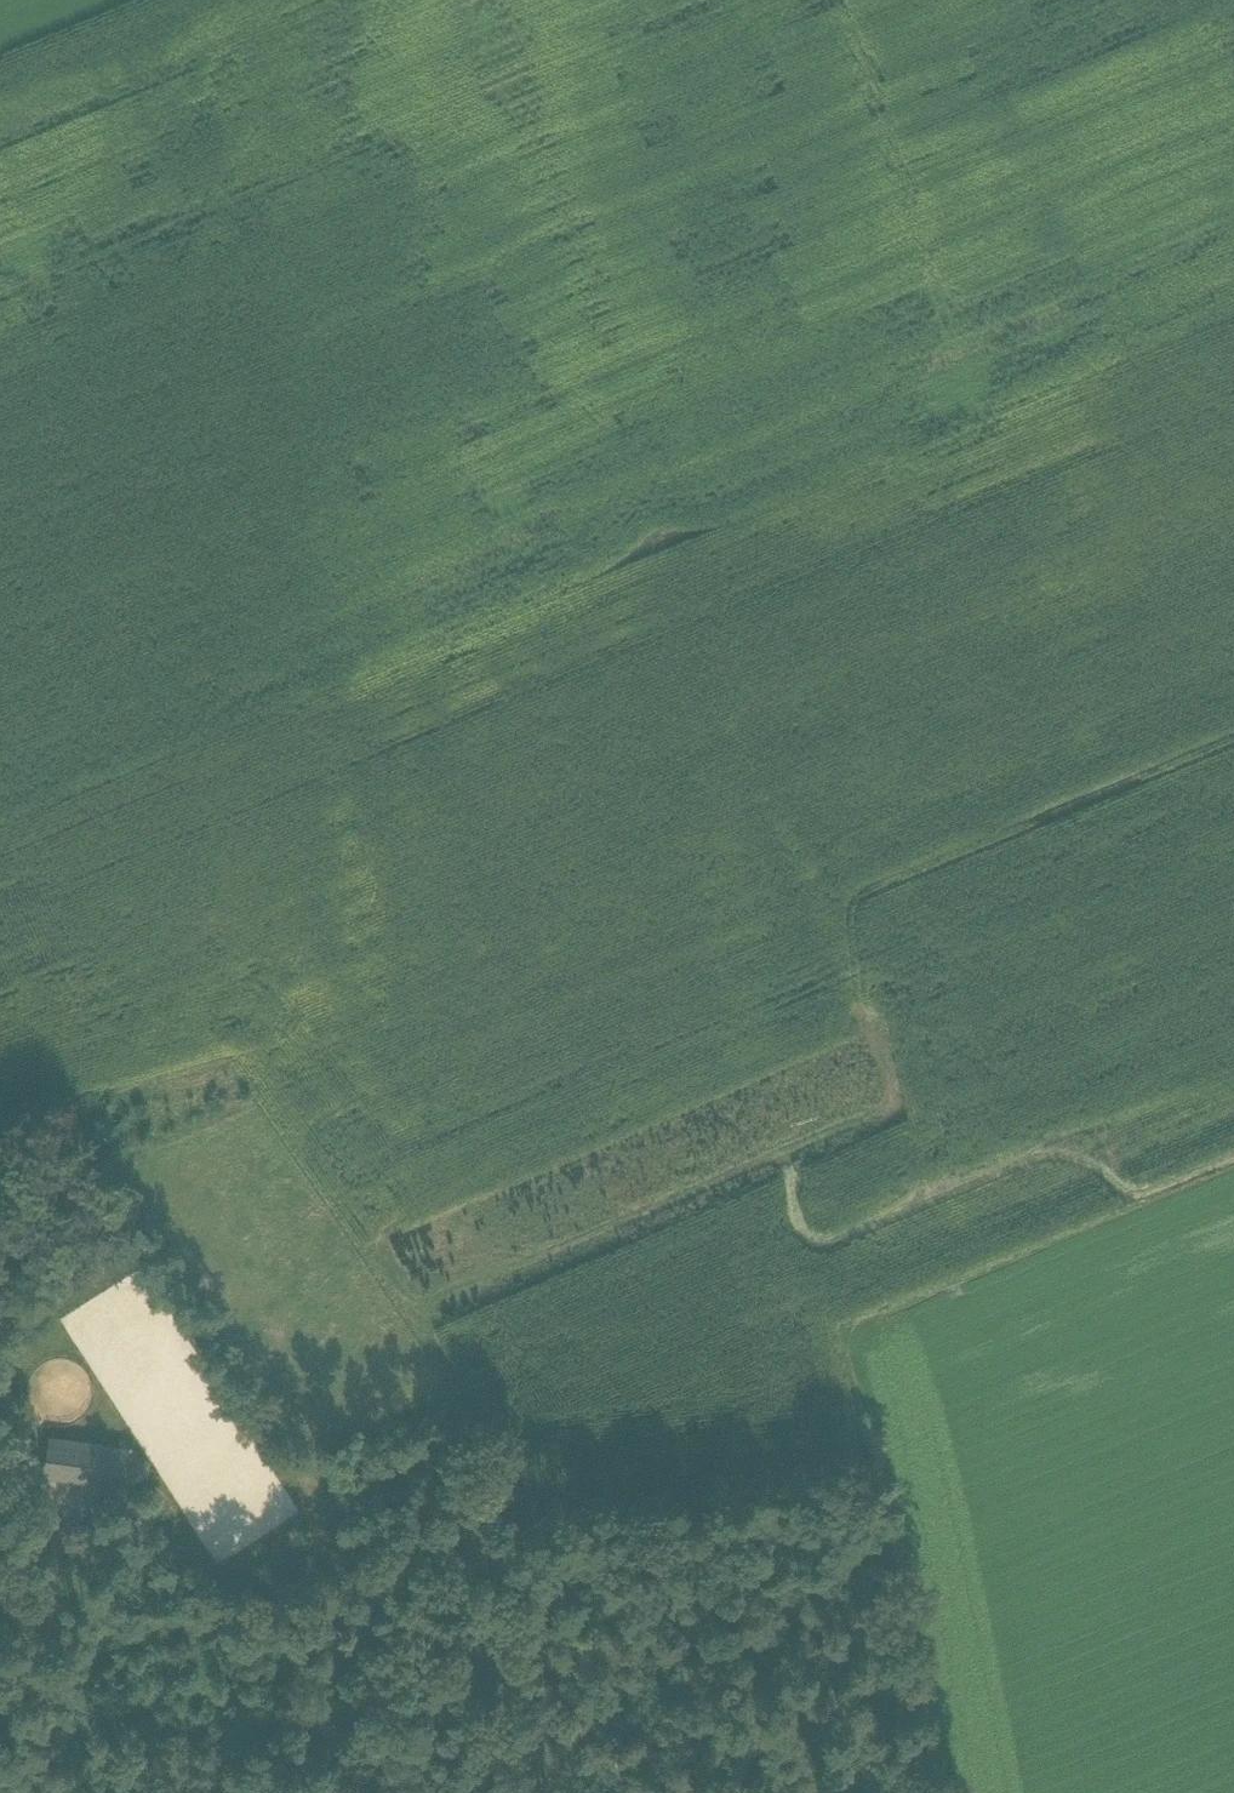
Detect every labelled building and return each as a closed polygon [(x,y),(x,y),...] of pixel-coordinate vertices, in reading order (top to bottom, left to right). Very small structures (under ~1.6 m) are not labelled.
[(43,1475),(84,1482),(85,1476),(100,1479),(106,1444),(50,1434),(43,1475)]
